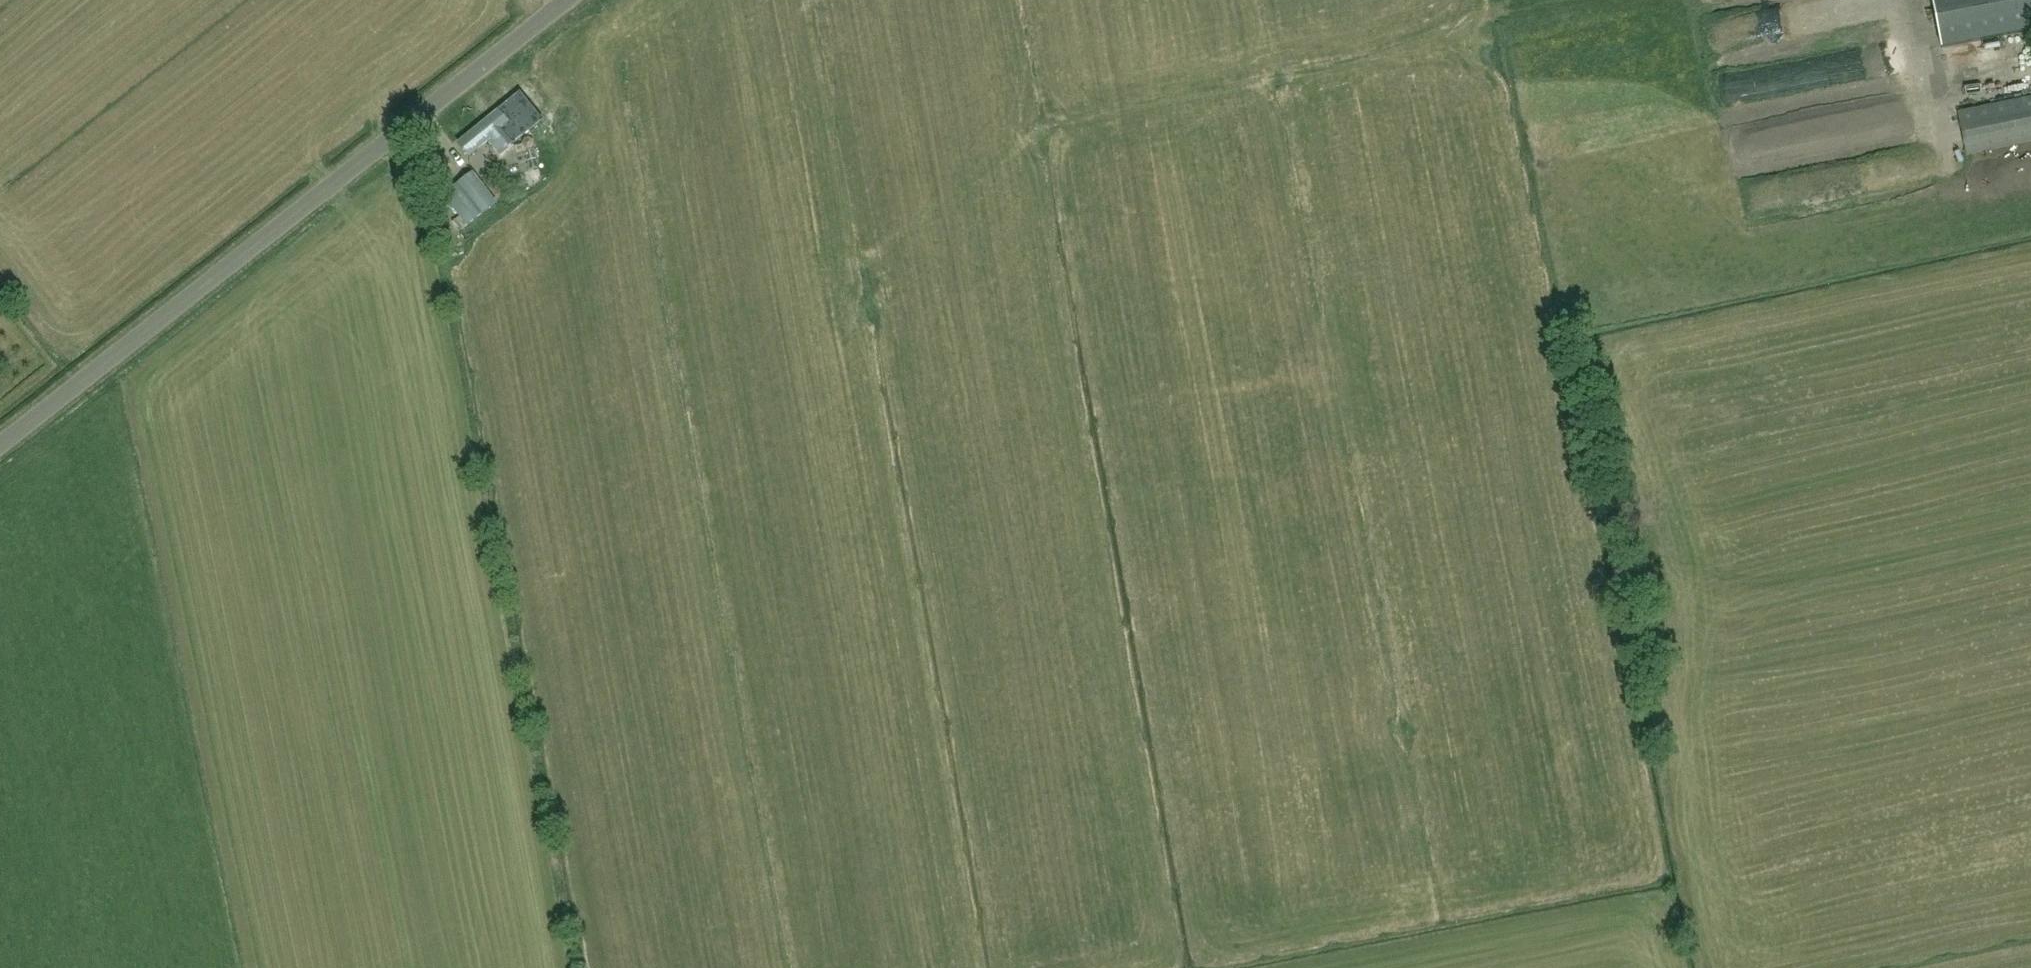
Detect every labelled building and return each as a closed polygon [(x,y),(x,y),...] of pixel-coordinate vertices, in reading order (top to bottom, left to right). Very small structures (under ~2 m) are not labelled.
[(1941,48),(2030,31),(2030,0),(1932,0),(1941,48)] [(1958,112),(1967,153),(2030,140),(2030,97),(1958,112)] [(1819,112),(1823,136),(1832,135),(1828,110),(1819,112)] [(469,157),(488,141),(499,154),(515,141),(504,128),(509,124),(499,111),(459,144),(469,157)] [(457,233),(466,226),(497,202),(475,173),(443,197),(460,219),(452,225),(457,233)]
